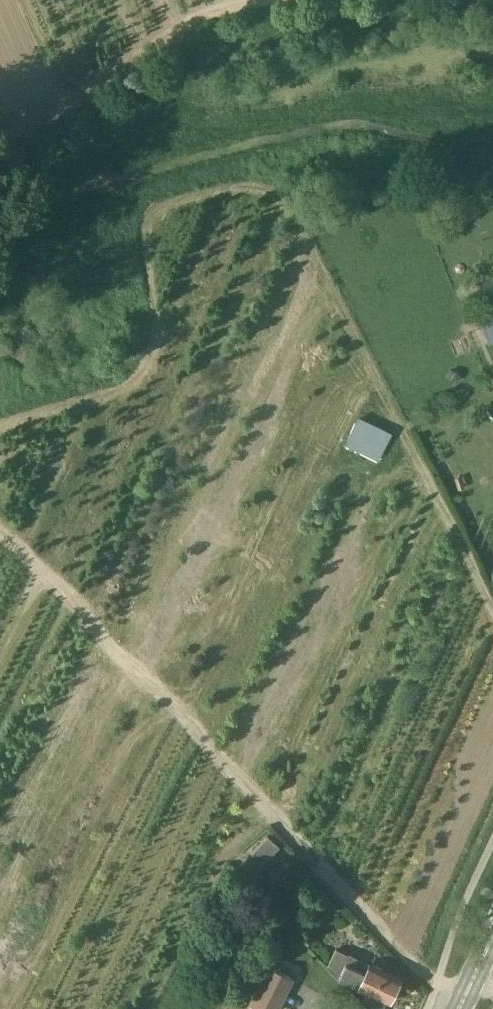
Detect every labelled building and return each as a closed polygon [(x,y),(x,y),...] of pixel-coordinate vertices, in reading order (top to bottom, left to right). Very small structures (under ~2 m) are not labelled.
[(481,317),(490,341),(492,340),(492,312),(481,317)] [(347,447),(382,458),(391,428),(356,417),(347,447)] [(268,835),(251,853),(263,865),(280,847),(268,835)] [(265,873),(265,879),(269,882),(275,882),(279,878),(279,872),(275,869),(269,869),(265,873)] [(402,978),(371,963),(367,972),(343,960),(336,975),(368,991),(362,1001),(371,1008),(384,1008),(388,1001),(390,1002),(402,978)] [(259,1008),(279,1008),(294,979),(269,966),(250,1004),(259,1008)]
